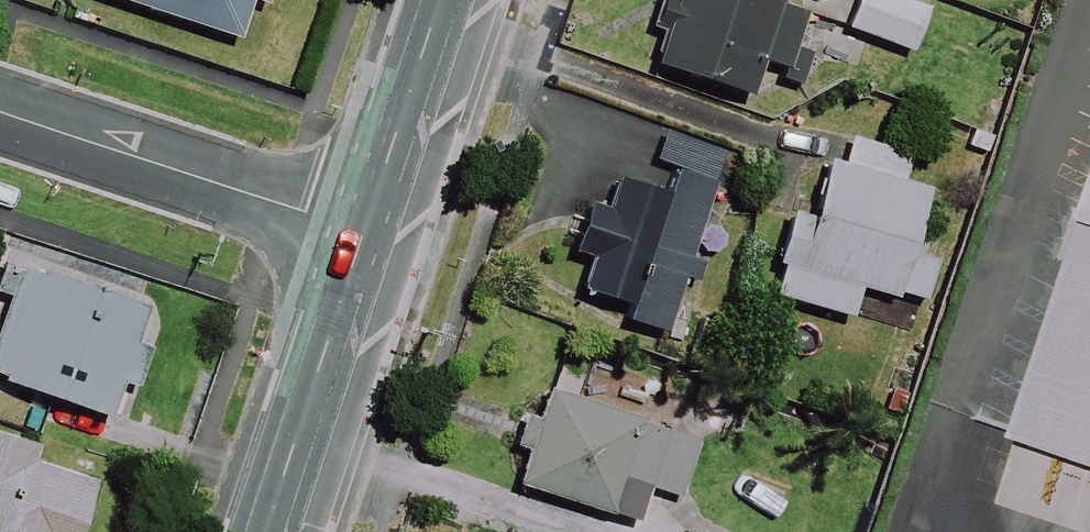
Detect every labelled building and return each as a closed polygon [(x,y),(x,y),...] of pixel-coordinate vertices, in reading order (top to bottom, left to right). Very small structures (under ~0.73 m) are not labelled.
[(231,45),(245,4),(257,8),(259,0),(96,0),(231,45)] [(752,64),(776,72),(773,81),(793,87),(804,55),(786,49),(798,16),(749,0),(671,0),(670,3),(662,0),(654,0),(643,30),(658,35),(647,68),(740,100),(752,64)] [(890,0),(852,0),(841,31),(904,54),(920,11),(890,0)] [(907,157),(844,138),(835,165),(818,160),(799,222),(782,217),(767,267),(774,269),(765,299),(841,321),(851,290),(887,301),(889,294),(916,302),(930,258),(903,250),(921,191),(899,185),(907,157)] [(659,339),(706,186),(668,174),(661,198),(608,182),(598,214),(580,208),(566,254),(582,259),(571,293),(620,308),(615,326),(659,339)] [(1016,434),(1089,459),(1089,212),(1016,434)] [(0,266),(0,383),(98,418),(111,381),(128,387),(140,353),(119,346),(131,312),(0,266)] [(691,444),(540,396),(511,487),(631,525),(643,489),(674,499),(691,444)] [(0,436),(0,531),(70,531),(87,483),(27,463),(33,447),(0,436)]
